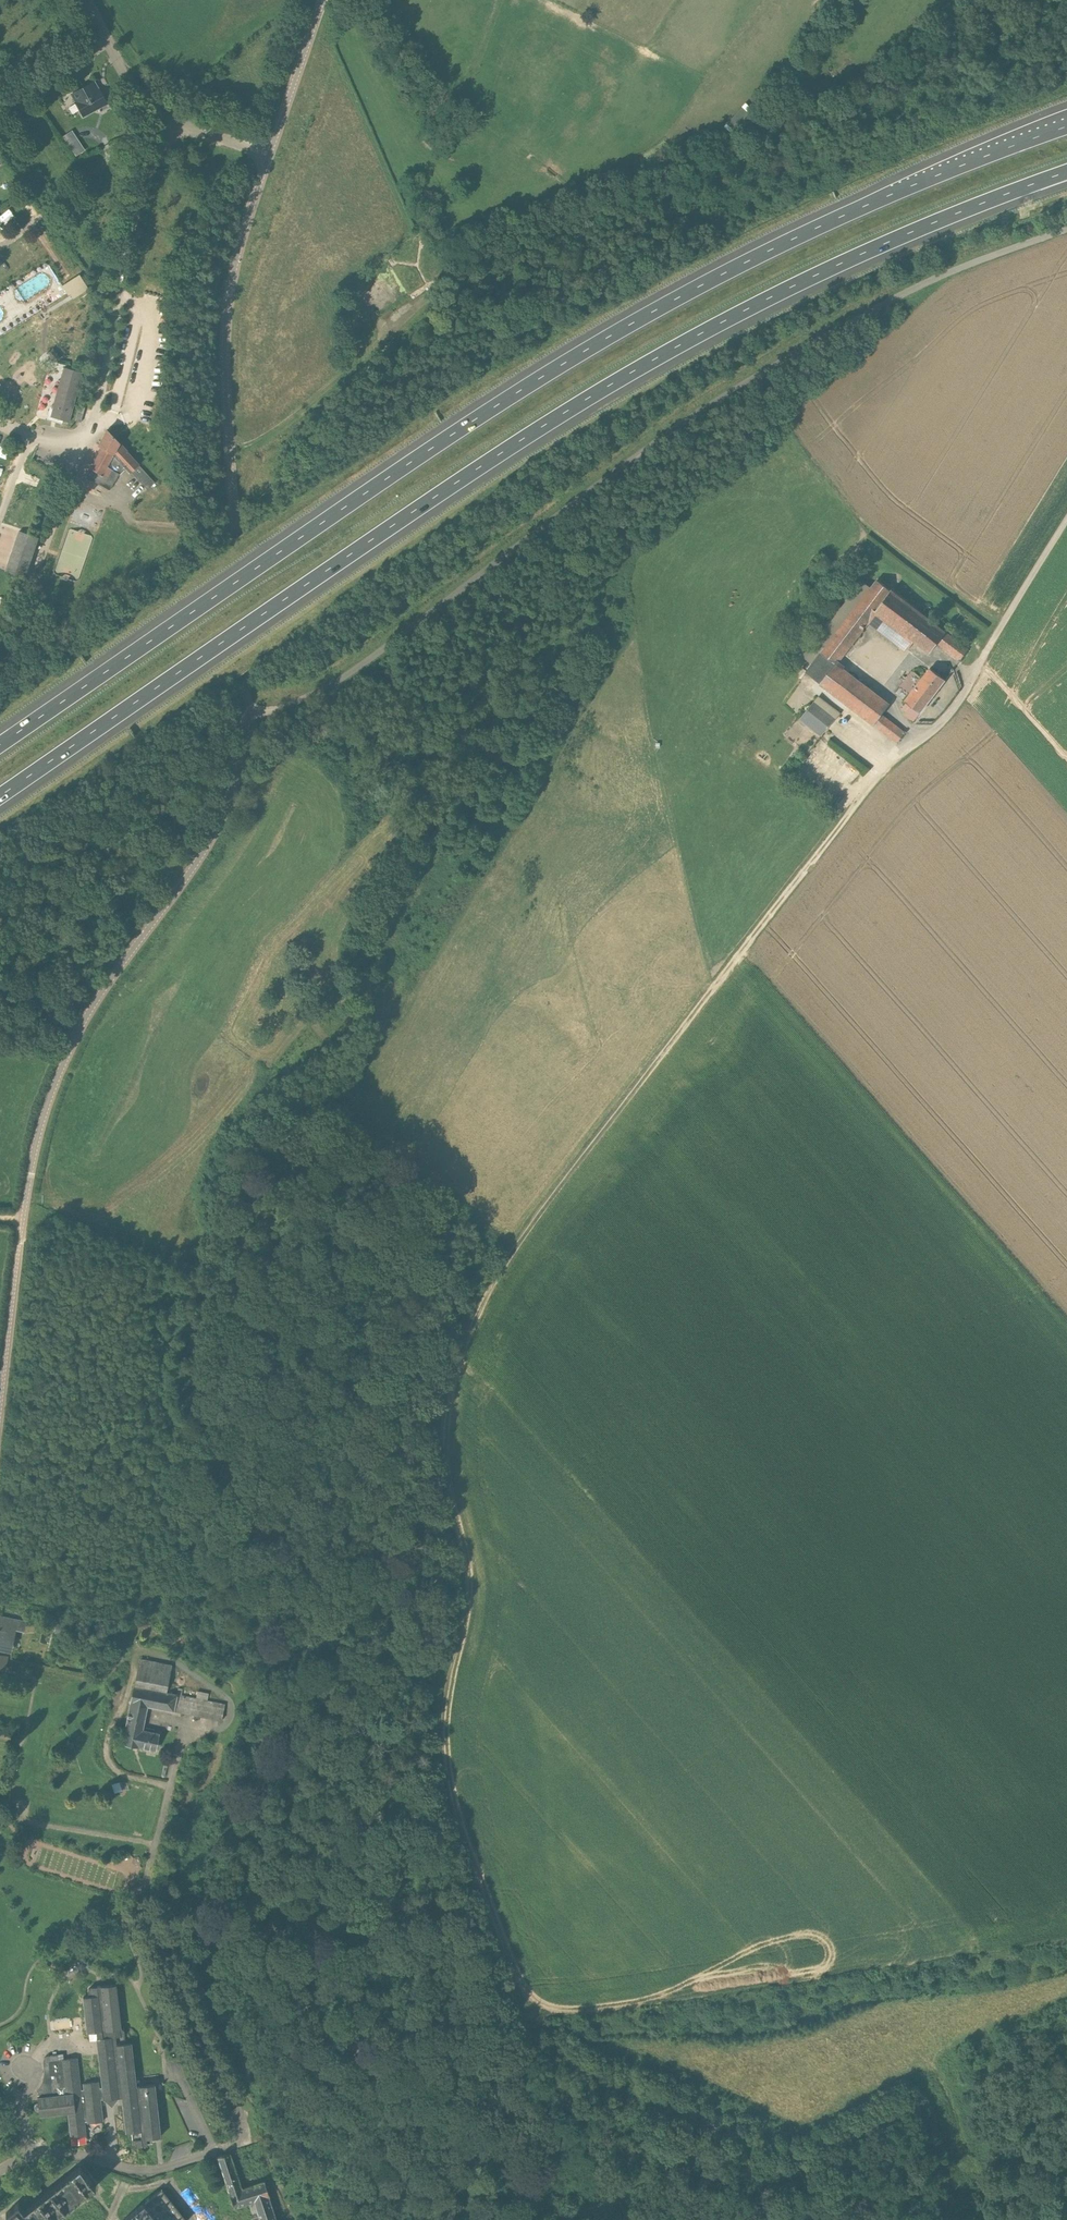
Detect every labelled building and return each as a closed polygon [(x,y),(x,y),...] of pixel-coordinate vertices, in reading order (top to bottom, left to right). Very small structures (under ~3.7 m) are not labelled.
[(92,82),(83,88),(71,94),(83,116),(99,107),(98,105),(106,101),(99,90),(97,91),(92,82)] [(756,116),(747,104),(734,114),(743,126),(756,116)] [(73,128),(65,133),(77,154),(86,149),(73,128)] [(89,289),(79,274),(62,285),(68,294),(69,296),(71,294),(74,299),(89,289)] [(83,372),(72,369),(64,367),(62,376),(65,377),(56,408),(53,407),(50,417),(69,422),(83,372)] [(99,445),(102,448),(86,477),(110,490),(119,475),(126,469),(131,473),(134,470),(138,474),(135,477),(147,490),(155,483),(139,465),(140,464),(107,430),(106,430),(107,431),(99,445)] [(24,578),(38,537),(19,531),(5,571),(24,578)] [(937,644),(960,661),(962,660),(961,659),(969,650),(956,640),(891,590),(878,579),(806,672),(820,683),(897,743),(904,734),(905,734),(906,732),(906,731),(905,732),(904,731),(882,715),(890,704),(844,669),(845,666),(839,661),(869,622),(906,651),(915,641),(930,653),(937,644)] [(58,608),(42,606),(39,623),(54,626),(58,608)] [(906,712),(904,714),(914,721),(945,680),(930,668),(905,700),(907,703),(902,709),(906,712)] [(841,713),(818,695),(800,719),(821,736),(836,719),(841,713)] [(27,1623),(0,1618),(0,1650),(11,1653),(16,1630),(25,1632),(27,1623)] [(57,1623),(54,1634),(65,1637),(68,1626),(57,1623)] [(6,1670),(9,1656),(0,1654),(0,1669),(6,1670)] [(140,1659),(134,1686),(167,1692),(172,1666),(140,1659)] [(198,1692),(196,1699),(134,1686),(127,1722),(123,1743),(133,1745),(136,1746),(155,1750),(158,1734),(153,1732),(154,1729),(143,1727),(147,1705),(222,1720),(225,1704),(208,1701),(209,1694),(198,1692)] [(97,1987),(91,1987),(90,1987),(89,1988),(88,1989),(88,1990),(88,1991),(89,1996),(83,1997),(87,2032),(96,2031),(97,2038),(99,2054),(102,2087),(99,2088),(98,2082),(83,2083),(84,2089),(80,2090),(77,2058),(64,2059),(63,2054),(48,2056),(47,2056),(46,2056),(45,2057),(44,2058),(43,2059),(43,2060),(43,2061),(43,2062),(44,2069),(44,2071),(44,2076),(47,2076),(48,2079),(43,2079),(40,2085),(37,2091),(39,2092),(39,2097),(37,2097),(38,2102),(37,2103),(36,2103),(35,2104),(35,2105),(34,2106),(34,2107),(35,2108),(35,2109),(36,2110),(37,2110),(38,2110),(39,2111),(39,2116),(68,2112),(70,2133),(85,2132),(84,2121),(88,2121),(88,2123),(103,2121),(101,2108),(100,2099),(104,2099),(104,2101),(107,2103),(116,2102),(118,2099),(119,2099),(119,2097),(122,2097),(126,2132),(132,2131),(132,2134),(133,2143),(133,2144),(134,2145),(134,2146),(135,2146),(136,2146),(147,2145),(146,2138),(155,2137),(160,2137),(154,2084),(136,2086),(135,2077),(131,2043),(126,2043),(124,2032),(124,2031),(124,2030),(123,2030),(123,2029),(122,2029),(121,2029),(116,1984),(101,1986),(97,1987)] [(269,2197),(270,2197),(264,2181),(242,2189),(230,2153),(218,2157),(223,2174),(234,2208),(249,2203),(253,2214),(250,2215),(252,2219),(254,2219),(255,2219),(277,2219),(269,2197)] [(71,2205),(71,2206),(72,2205),(71,2204),(76,2201),(77,2202),(78,2201),(77,2200),(82,2197),(84,2195),(87,2193),(95,2187),(90,2180),(85,2173),(79,2167),(71,2173),(72,2174),(67,2177),(67,2176),(66,2176),(67,2177),(62,2181),(61,2180),(60,2181),(61,2182),(56,2185),(56,2184),(55,2185),(56,2186),(24,2211),(18,2203),(6,2213),(11,2219),(52,2219),(71,2205)] [(161,2189),(147,2201),(123,2219),(185,2219),(161,2189)]
